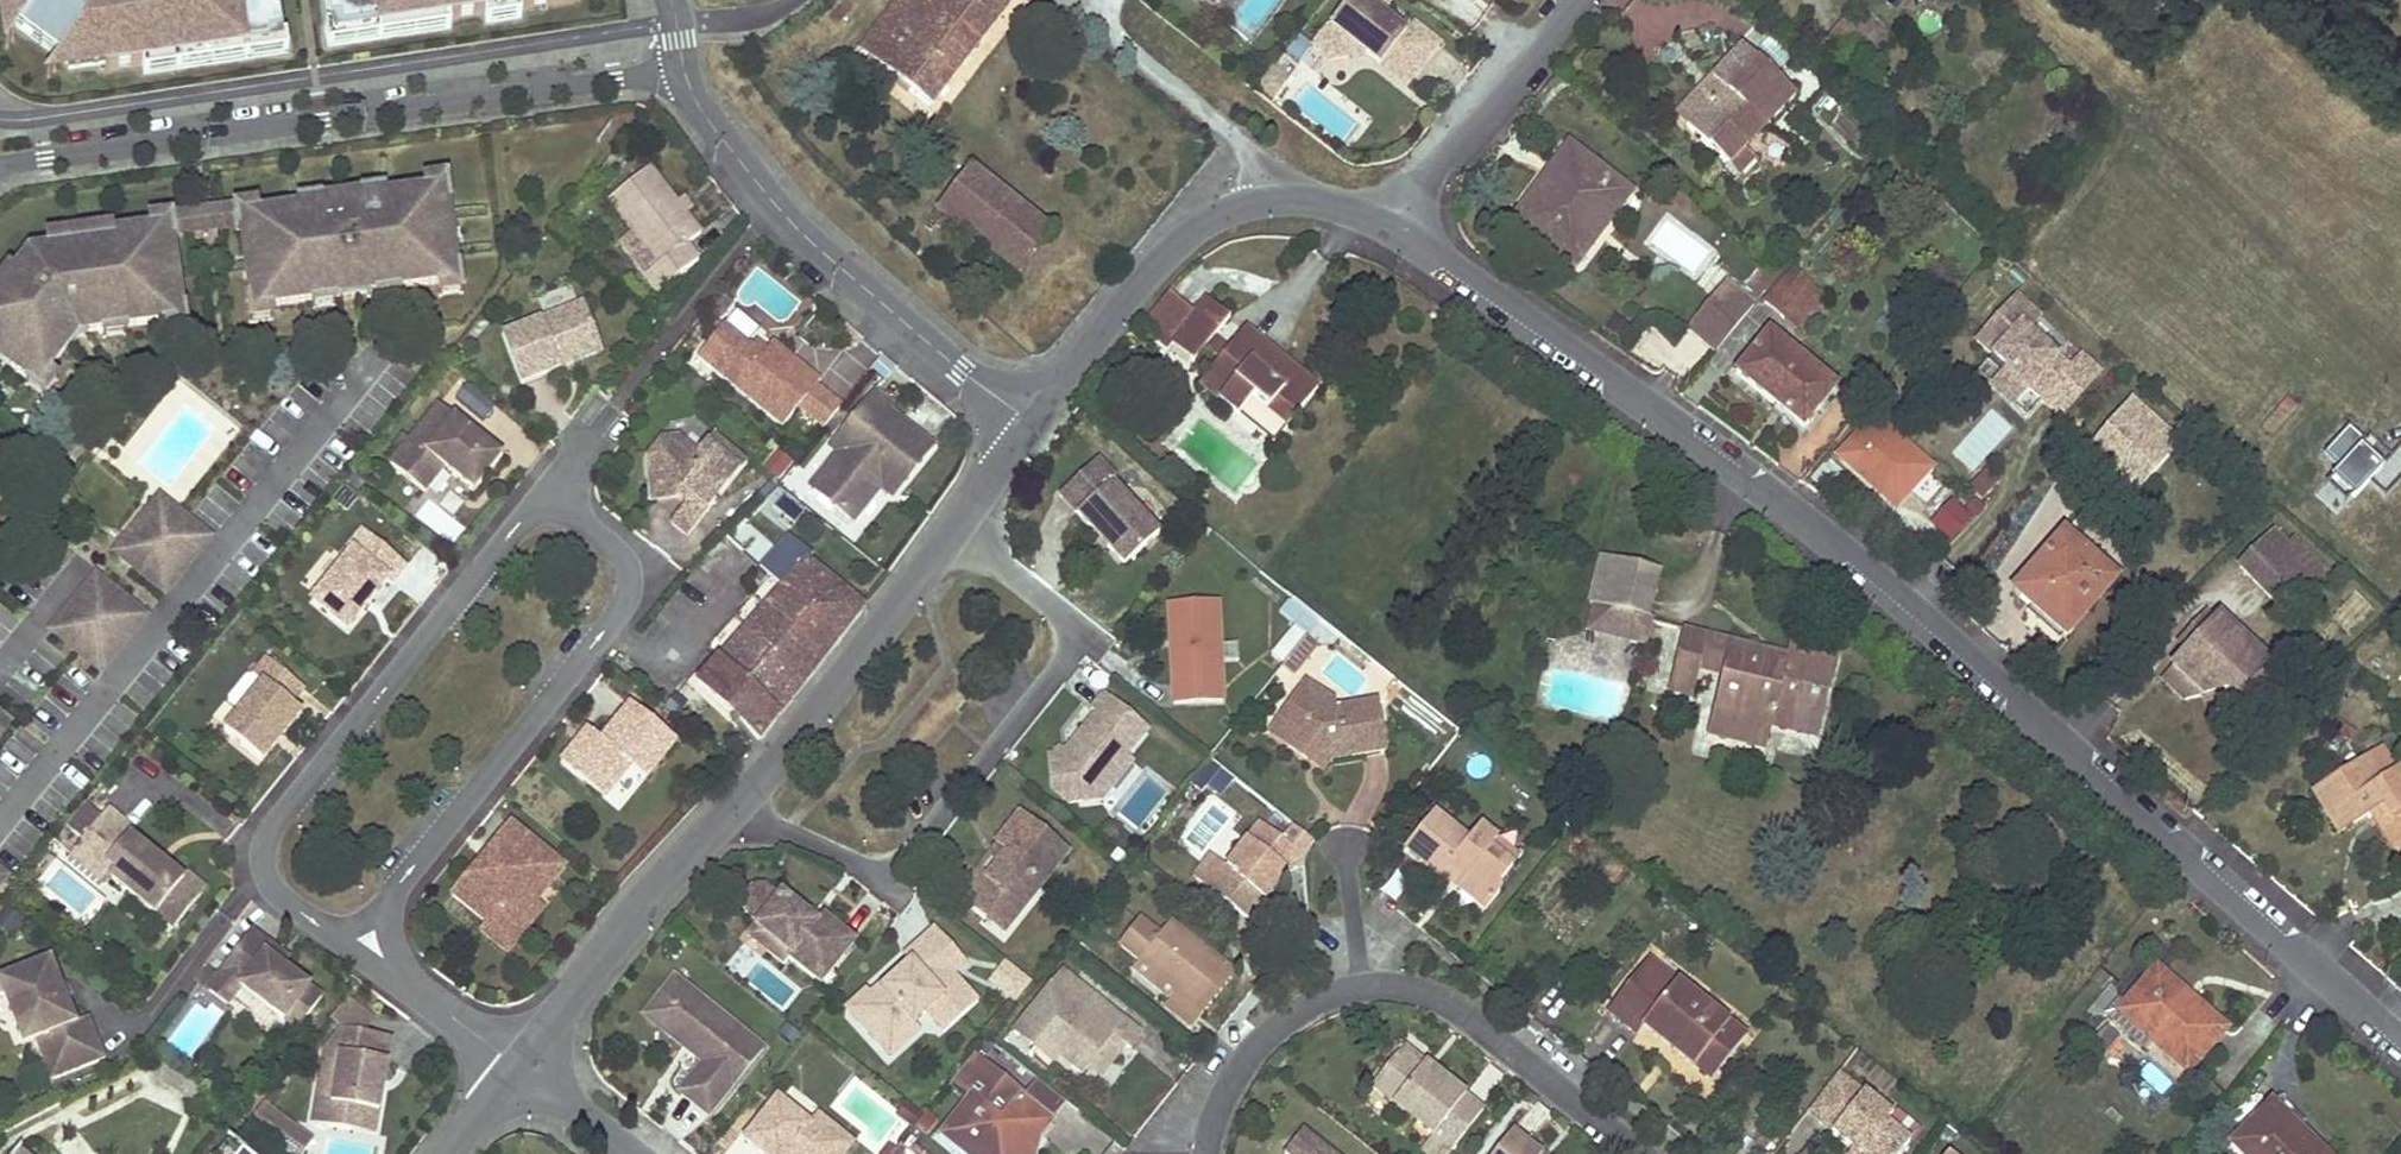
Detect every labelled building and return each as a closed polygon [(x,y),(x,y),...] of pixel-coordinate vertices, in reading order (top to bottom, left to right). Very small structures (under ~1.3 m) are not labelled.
[(10,21),(16,20),(29,19),(67,47),(69,61),(69,66),(105,61),(106,68),(143,63),(269,46),(268,39),(283,37),(277,0),(8,0),(10,21)] [(331,26),(341,25),(342,36),(450,21),(485,16),(521,11),(580,3),(579,0),(327,0),(331,26)] [(898,7),(896,5),(861,52),(929,106),(1011,0),(904,0),(898,7)] [(1311,47),(1329,61),(1346,59),(1350,53),(1355,48),(1363,54),(1379,66),(1389,53),(1415,73),(1420,67),(1437,45),(1410,24),(1402,34),(1379,16),(1387,6),(1380,0),(1348,0),(1311,47)] [(1887,42),(1854,10),(1849,14),(1883,47),(1887,42)] [(521,11),(485,16),(486,26),(522,21),(521,11)] [(1858,73),(1883,47),(1849,14),(1825,40),(1858,73)] [(29,19),(16,20),(69,61),(67,47),(29,19)] [(341,25),(331,26),(333,46),(451,30),(450,21),(342,36),(341,25)] [(269,46),(143,63),(144,71),(284,52),(283,37),(268,39),(269,46)] [(2014,56),(1999,40),(1992,48),(2006,64),(2014,56)] [(1720,93),(1685,129),(1725,167),(1742,149),(1793,97),(1741,47),(1708,81),(1720,93)] [(1363,54),(1355,48),(1350,53),(1359,60),(1363,54)] [(1389,53),(1379,66),(1404,86),(1415,73),(1389,53)] [(1277,91),(1286,80),(1271,68),(1256,87),(1271,99),(1277,92),(1276,92),(1277,91)] [(1673,117),(1685,129),(1720,93),(1708,81),(1703,86),(1673,117)] [(1835,106),(1829,100),(1819,111),(1826,117),(1835,106)] [(1542,180),(1520,211),(1525,215),(1515,228),(1570,270),(1628,195),(1566,148),(1551,169),(1555,173),(1547,184),(1542,180)] [(1742,149),(1725,167),(1736,178),(1753,161),(1742,149)] [(1050,234),(969,168),(929,219),(935,225),(942,216),(959,230),(1016,276),(1050,234)] [(1547,184),(1555,173),(1551,169),(1546,175),(1542,180),(1547,184)] [(660,270),(646,281),(659,297),(700,266),(688,251),(703,240),(687,220),(683,215),(679,209),(652,174),(611,205),(634,236),(660,270)] [(428,183),(430,195),(449,192),(451,203),(456,202),(452,179),(428,183)] [(368,194),(369,200),(380,198),(380,204),(389,203),(389,200),(392,200),(391,191),(368,194)] [(369,298),(382,297),(393,295),(392,289),(401,288),(401,291),(405,291),(445,286),(464,283),(462,272),(461,262),(464,261),(463,252),(459,253),(454,222),(458,222),(456,212),(453,213),(451,203),(449,192),(430,195),(392,200),(389,200),(389,203),(380,204),(380,198),(369,200),(357,201),(357,204),(332,208),(332,205),(319,207),(308,208),(309,214),(300,215),(300,212),(297,213),(259,218),(240,220),(241,231),(244,253),(253,251),(257,278),(248,279),(250,300),(252,311),(271,309),(308,304),(311,303),(311,300),(320,299),(321,305),(331,304),(344,302),(343,299),(346,299),(368,295),(369,298)] [(295,204),(297,213),(300,212),(300,215),(309,214),(308,208),(319,207),(318,201),(295,204)] [(685,204),(679,209),(683,215),(687,220),(694,215),(685,204)] [(234,208),(237,232),(241,231),(240,220),(259,218),(257,205),(234,208)] [(234,208),(172,217),(175,240),(237,232),(234,208)] [(1515,228),(1525,215),(1520,211),(1510,224),(1515,228)] [(954,235),(957,233),(959,230),(942,216),(935,225),(947,235),(949,231),(954,235)] [(148,220),(150,232),(169,230),(171,241),(175,240),(172,217),(148,220)] [(112,237),(111,228),(88,231),(89,236),(99,235),(100,241),(109,240),(109,237),(112,237)] [(37,252),(29,263),(24,259),(15,272),(10,268),(0,282),(0,347),(16,359),(10,366),(28,379),(37,386),(48,371),(72,339),(78,335),(82,333),(98,331),(98,334),(101,333),(112,332),(111,326),(120,325),(121,328),(124,328),(161,323),(180,321),(179,310),(176,288),(167,289),(164,263),(173,262),(171,241),(169,230),(150,232),(112,237),(109,237),(109,240),(100,241),(99,235),(89,236),(85,237),(86,240),(71,241),(69,242),(70,248),(49,251),(37,252)] [(47,235),(49,251),(70,248),(69,242),(71,241),(70,233),(47,235)] [(1763,301),(1773,310),(1783,318),(1811,286),(1791,268),(1763,301)] [(445,286),(447,298),(470,294),(467,271),(462,272),(464,283),(445,286)] [(1756,299),(1771,281),(1762,273),(1746,290),(1752,296),(1756,299)] [(1746,302),(1735,293),(1724,283),(1686,329),(1712,351),(1756,299),(1752,296),(1746,302)] [(1794,327),(1822,295),(1811,286),(1783,318),(1794,327)] [(382,297),(383,303),(406,300),(405,291),(401,291),(401,288),(392,289),(393,295),(382,297)] [(311,303),(308,304),(309,312),(332,309),(331,304),(321,305),(320,299),(311,300),(311,303)] [(246,301),(249,324),(273,321),(271,309),(252,311),(250,300),(246,301)] [(1194,317),(1183,309),(1170,324),(1181,333),(1171,345),(1193,363),(1204,349),(1213,337),(1228,319),(1207,301),(1194,317)] [(2037,323),(2013,302),(1974,346),(2003,372),(1992,385),(2015,406),(2027,394),(2058,421),(2097,377),(2078,361),(2066,374),(2024,337),(2037,323)] [(604,341),(589,303),(506,335),(524,381),(565,365),(562,358),(604,341)] [(180,321),(161,323),(163,336),(186,333),(183,309),(179,310),(180,321)] [(727,321),(700,355),(786,423),(802,404),(820,381),(824,376),(776,338),(770,346),(766,351),(755,343),(727,321)] [(101,333),(102,338),(125,335),(124,328),(121,328),(120,325),(111,326),(112,332),(101,333)] [(1239,415),(1252,399),(1286,428),(1316,390),(1259,343),(1244,331),(1228,350),(1219,362),(1200,384),(1239,415)] [(1820,406),(1817,403),(1814,400),(1827,384),(1767,335),(1735,373),(1802,428),(1820,406)] [(1228,350),(1213,337),(1204,349),(1219,362),(1228,350)] [(759,338),(755,343),(766,351),(770,346),(759,338)] [(562,358),(565,365),(607,349),(604,341),(562,358)] [(10,366),(16,359),(0,347),(0,359),(10,366)] [(37,386),(28,379),(25,383),(44,397),(58,378),(48,371),(37,386)] [(827,425),(846,401),(820,381),(802,404),(827,425)] [(1817,403),(1820,406),(1833,389),(1827,384),(1814,400),(1817,403)] [(2015,406),(1992,385),(1987,390),(2011,411),(2015,406)] [(893,400),(877,388),(852,419),(870,433),(853,454),(843,446),(815,483),(857,516),(885,481),(897,490),(936,441),(890,405),(893,400)] [(2086,445),(2138,490),(2179,443),(2127,398),(2086,445)] [(452,465),(480,488),(509,452),(445,401),(397,461),(432,489),(452,465)] [(870,433),(852,419),(836,440),(843,446),(853,454),(870,433)] [(1916,481),(1922,474),(1928,467),(1889,433),(1887,434),(1872,421),(1839,458),(1888,501),(1907,480),(1911,476),(1916,481)] [(2328,476),(2352,498),(2380,467),(2358,446),(2362,442),(2346,427),(2320,454),(2335,469),(2328,476)] [(729,454),(736,445),(718,431),(711,439),(729,454)] [(698,493),(678,518),(695,532),(721,499),(715,495),(722,486),(728,491),(753,459),(736,445),(729,454),(711,439),(703,449),(685,434),(668,436),(653,454),(655,472),(683,494),(689,486),(698,493)] [(775,448),(761,469),(779,482),(794,461),(775,448)] [(1106,538),(1128,562),(1162,530),(1115,480),(1119,476),(1101,456),(1062,491),(1106,538)] [(658,498),(683,494),(655,472),(658,498)] [(1907,480),(1913,485),(1916,481),(1911,476),(1907,480)] [(1923,509),(1930,515),(1936,521),(1961,494),(1947,484),(1923,509)] [(715,495),(721,499),(728,491),(722,486),(715,495)] [(172,515),(176,509),(161,497),(156,502),(172,515)] [(180,513),(176,509),(172,515),(156,502),(115,553),(166,594),(212,538),(180,513)] [(316,603),(351,631),(390,581),(395,584),(410,565),(366,531),(351,550),(356,553),(316,603)] [(2321,573),(2291,542),(2285,548),(2270,534),(2238,566),(2269,598),(2290,577),(2303,591),(2321,573)] [(2111,581),(2086,558),(2061,536),(2011,592),(2062,638),(2111,581)] [(810,554),(701,676),(727,700),(732,704),(764,732),(794,693),(867,599),(810,554)] [(1660,574),(1631,567),(1601,559),(1590,604),(1649,619),(1660,574)] [(52,631),(102,673),(148,617),(97,576),(52,631)] [(2290,577),(2269,598),(2282,611),(2303,591),(2290,577)] [(1180,642),(1174,643),(1177,701),(1225,698),(1221,598),(1172,600),(1173,634),(1179,634),(1180,642)] [(1649,619),(1590,604),(1584,628),(1643,643),(1649,619)] [(2213,623),(2204,615),(2188,632),(2197,640),(2187,651),(2160,678),(2174,691),(2204,673),(2240,706),(2273,672),(2217,619),(2213,623)] [(1270,654),(1296,672),(1317,642),(1291,624),(1270,654)] [(2187,651),(2197,640),(2188,632),(2178,642),(2187,651)] [(1682,633),(1668,692),(1691,697),(1697,671),(1699,662),(1705,639),(1682,633)] [(1815,738),(1836,655),(1789,645),(1786,659),(1783,669),(1760,663),(1762,653),(1705,639),(1699,662),(1723,668),(1721,677),(1706,735),(1764,750),(1770,727),(1815,738)] [(1786,659),(1762,653),(1760,663),(1783,669),(1786,659)] [(266,685),(228,733),(266,763),(305,714),(295,706),(308,691),(270,661),(257,678),(266,685)] [(1697,671),(1721,677),(1723,668),(1699,662),(1697,671)] [(2240,706),(2204,673),(2174,691),(2184,700),(2196,692),(2227,720),(2240,706)] [(1315,749),(1323,755),(1331,761),(1386,750),(1377,704),(1334,711),(1334,708),(1305,686),(1279,723),(1297,737),(1289,748),(1306,760),(1315,749)] [(1066,752),(1053,753),(1056,785),(1073,798),(1104,794),(1110,787),(1109,771),(1125,751),(1127,753),(1128,752),(1150,725),(1107,690),(1094,706),(1099,710),(1082,731),(1084,741),(1076,751),(1066,752)] [(587,743),(583,740),(565,761),(608,797),(635,765),(649,777),(680,740),(636,703),(606,739),(597,731),(587,743)] [(1297,737),(1279,723),(1270,734),(1289,748),(1297,737)] [(583,740),(587,743),(597,731),(592,728),(583,740)] [(1082,731),(1066,752),(1076,751),(1084,741),(1082,731)] [(1315,749),(1306,760),(1322,772),(1331,761),(1323,755),(1315,749)] [(1109,771),(1110,787),(1134,757),(1128,752),(1127,753),(1125,751),(1109,771)] [(2379,783),(2395,773),(2382,752),(2366,761),(2379,783)] [(2396,772),(2395,773),(2379,783),(2366,761),(2365,760),(2312,793),(2336,834),(2367,815),(2380,807),(2383,812),(2377,816),(2400,855),(2400,780),(2396,772)] [(2400,867),(2400,855),(2377,816),(2383,812),(2380,807),(2367,815),(2400,868),(2400,867)] [(1003,910),(1015,919),(1072,848),(1022,809),(998,840),(1006,846),(986,872),(979,867),(958,893),(994,921),(1003,910)] [(113,813),(86,846),(120,873),(115,880),(116,882),(179,931),(201,903),(184,889),(189,883),(188,882),(135,840),(139,834),(113,813)] [(1501,892),(1500,883),(1512,867),(1489,849),(1496,840),(1480,828),(1468,842),(1435,815),(1407,850),(1442,878),(1445,874),(1450,867),(1464,878),(1458,885),(1487,909),(1501,892)] [(1307,854),(1313,843),(1294,827),(1283,840),(1263,823),(1227,868),(1211,888),(1248,918),(1268,892),(1285,871),(1304,866),(1307,854)] [(489,860),(459,896),(493,924),(513,939),(543,903),(532,894),(561,859),(517,824),(495,851),(489,860)] [(1489,849),(1512,867),(1519,860),(1496,840),(1489,849)] [(116,882),(115,880),(120,873),(86,846),(75,860),(111,889),(116,882)] [(1211,888),(1227,868),(1213,856),(1197,877),(1211,888)] [(561,859),(532,894),(543,903),(571,867),(561,859)] [(0,865),(0,886),(10,873),(0,865)] [(1450,867),(1445,874),(1458,885),(1464,878),(1450,867)] [(184,889),(201,903),(211,891),(192,876),(188,882),(189,883),(184,889)] [(762,920),(782,895),(766,882),(753,884),(744,895),(747,908),(762,920)] [(856,941),(824,915),(823,916),(819,921),(809,913),(784,893),(782,895),(762,920),(751,934),(785,961),(790,955),(823,982),(856,941)] [(493,924),(487,932),(515,954),(551,909),(543,903),(513,939),(493,924)] [(809,913),(819,921),(823,916),(813,908),(809,913)] [(1006,930),(1015,919),(1003,910),(994,921),(1006,930)] [(1165,1006),(1179,1017),(1193,1028),(1204,1015),(1197,1010),(1228,971),(1169,922),(1138,963),(1167,986),(1175,993),(1165,1006)] [(871,1009),(860,1018),(886,1046),(916,1019),(928,1008),(947,1029),(980,998),(956,971),(969,959),(938,925),(907,953),(910,956),(917,964),(904,976),(891,975),(890,974),(873,990),(872,990),(871,1009)] [(276,947),(257,932),(224,976),(213,989),(232,1003),(244,987),(301,1030),(326,997),(287,967),(270,955),(276,947)] [(276,947),(270,955),(287,967),(293,959),(276,947)] [(910,956),(890,974),(891,975),(904,976),(917,964),(910,956)] [(1034,979),(1011,960),(995,981),(1018,999),(1034,979)] [(5,982),(0,971),(0,1000),(8,997),(29,1048),(42,1043),(58,1083),(112,1061),(95,1020),(83,1025),(56,961),(5,982)] [(1167,986),(1138,963),(1132,970),(1161,993),(1167,986)] [(1648,963),(1642,970),(1670,993),(1677,985),(1648,963)] [(200,979),(213,989),(224,976),(210,965),(200,979)] [(1670,993),(1642,970),(1609,1011),(1638,1034),(1643,1029),(1667,1048),(1673,1041),(1681,1048),(1676,1055),(1710,1082),(1745,1039),(1677,985),(1670,993)] [(1197,1010),(1204,1015),(1235,976),(1228,971),(1197,1010)] [(2152,1045),(2186,1075),(2225,1032),(2156,971),(2123,1008),(2158,1038),(2152,1045)] [(648,1013),(660,1022),(690,984),(678,975),(648,1013)] [(690,984),(660,1022),(707,1059),(693,1077),(683,1089),(711,1112),(765,1045),(690,984)] [(1068,1001),(1086,1016),(1099,1001),(1081,985),(1068,1001)] [(848,1005),(860,1018),(871,1009),(872,990),(873,990),(869,986),(848,1005)] [(1110,1036),(1118,1043),(1127,1049),(1140,1034),(1099,1001),(1086,1016),(1068,1001),(1051,988),(1014,1032),(1036,1050),(1042,1043),(1060,1057),(1080,1074),(1101,1047),(1110,1036)] [(2152,1045),(2158,1038),(2123,1008),(2117,1002),(2104,1017),(2145,1053),(2152,1045)] [(336,1025),(369,1026),(370,1007),(336,1005),(336,1025)] [(892,1053),(922,1026),(916,1019),(886,1046),(892,1053)] [(327,1052),(319,1101),(333,1104),(329,1126),(357,1131),(361,1109),(380,1112),(384,1090),(378,1089),(380,1077),(386,1079),(393,1038),(349,1030),(347,1038),(340,1037),(327,1052)] [(346,1030),(340,1037),(347,1038),(349,1030),(346,1030)] [(992,1045),(985,1039),(978,1048),(985,1054),(992,1045)] [(1681,1048),(1673,1041),(1667,1048),(1671,1051),(1676,1055),(1681,1048)] [(1054,1064),(1060,1057),(1042,1043),(1036,1050),(1054,1064)] [(1429,1074),(1426,1071),(1422,1069),(1425,1064),(1403,1047),(1371,1087),(1450,1149),(1482,1111),(1432,1070),(1429,1074)] [(940,1133),(965,1153),(973,1153),(979,1146),(988,1153),(1025,1153),(1038,1138),(1051,1121),(1049,1119),(1021,1097),(1020,1096),(1024,1092),(974,1053),(950,1082),(969,1098),(940,1133)] [(208,1093),(160,1057),(150,1071),(198,1105),(208,1093)] [(1426,1071),(1429,1074),(1432,1070),(1428,1067),(1425,1064),(1422,1069),(1426,1071)] [(1908,1141),(1886,1123),(1892,1115),(1838,1072),(1807,1111),(1851,1146),(1861,1153),(1898,1153),(1908,1141)] [(384,1090),(386,1079),(380,1077),(378,1089),(384,1090)] [(1034,1080),(1021,1097),(1049,1119),(1062,1103),(1034,1080)] [(771,1153),(845,1153),(856,1141),(820,1112),(813,1121),(781,1096),(749,1136),(771,1153)] [(315,1123),(329,1126),(333,1104),(319,1101),(315,1123)] [(2301,1137),(2270,1105),(2230,1145),(2240,1153),(2318,1153),(2301,1137)] [(253,1127),(287,1151),(301,1132),(267,1107),(253,1127)] [(361,1109),(357,1131),(377,1134),(380,1112),(361,1109)] [(1304,1131),(1286,1153),(1334,1153),(1304,1131)] [(290,1153),(307,1153),(315,1143),(301,1132),(287,1151),(290,1153)] [(1494,1153),(1540,1153),(1512,1132),(1494,1153)] [(243,1149),(228,1138),(215,1153),(239,1153),(243,1149)] [(1851,1146),(1845,1153),(1861,1153),(1851,1146)]
